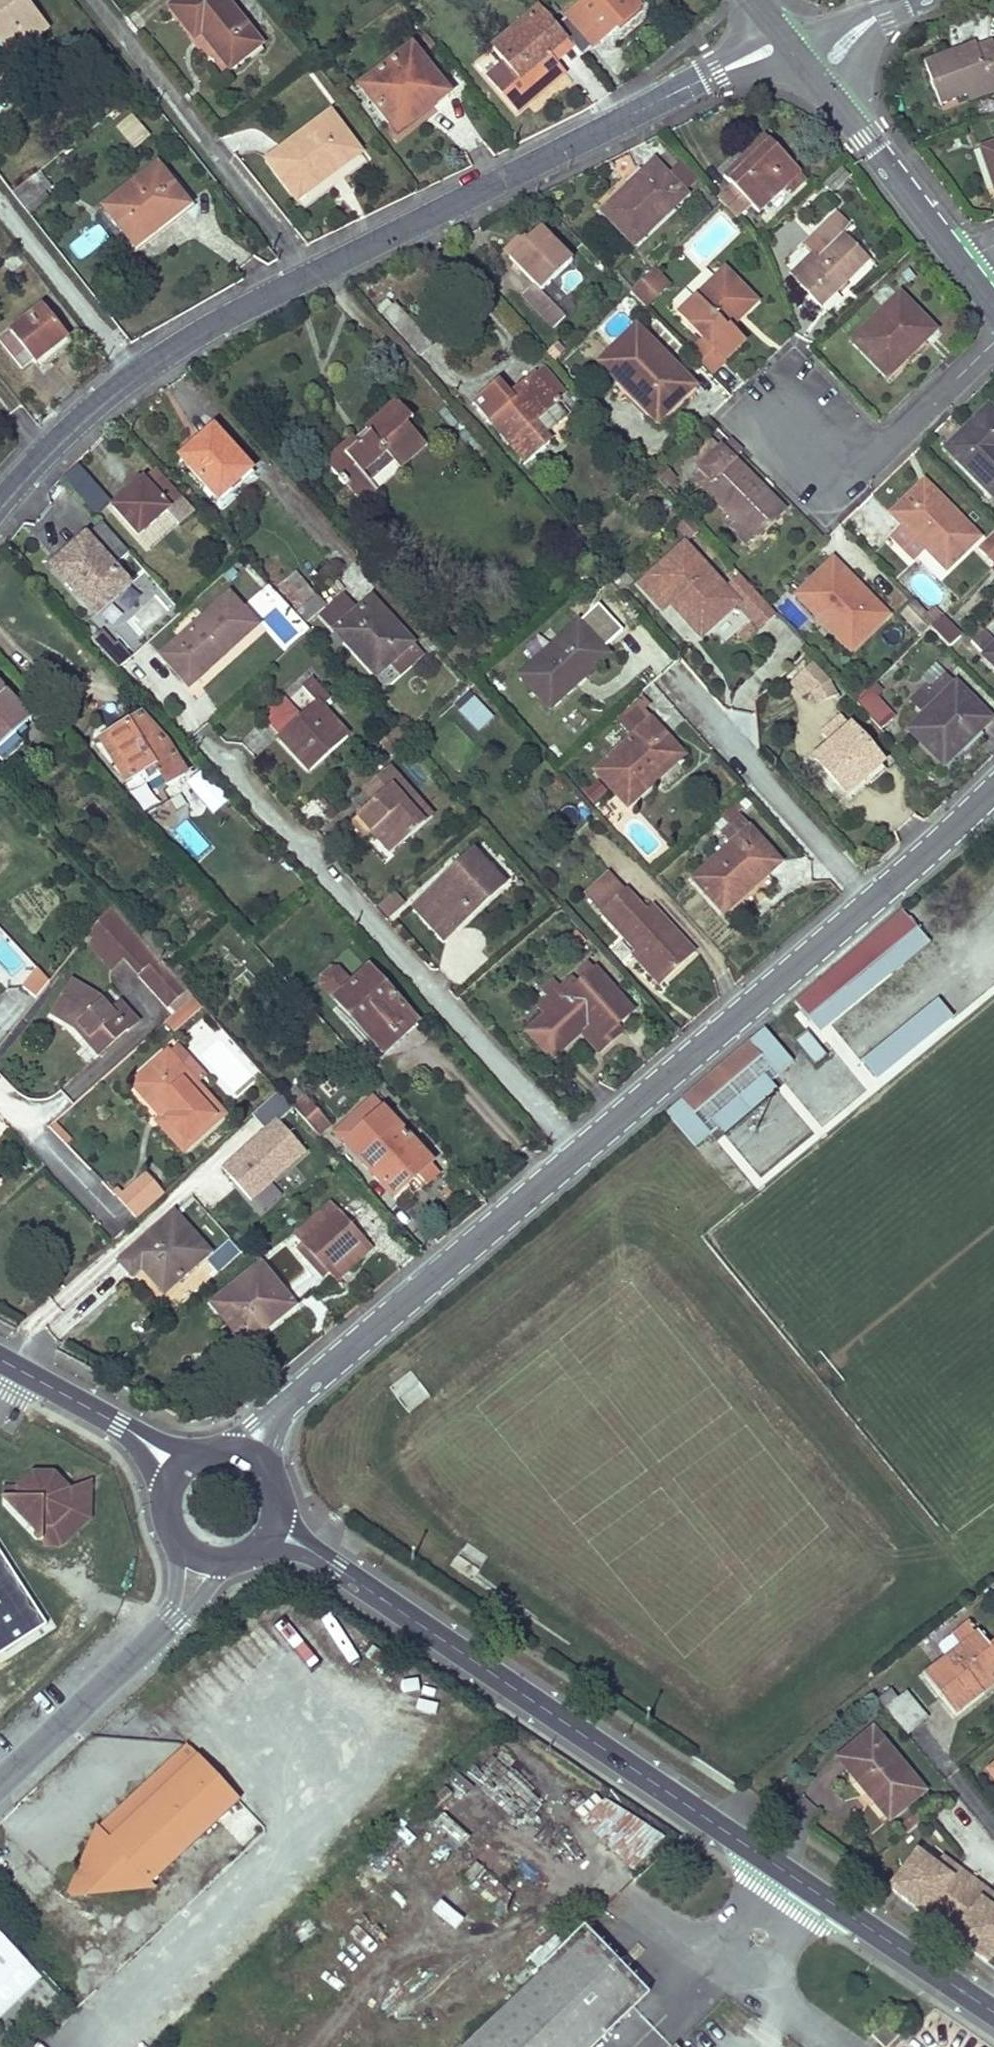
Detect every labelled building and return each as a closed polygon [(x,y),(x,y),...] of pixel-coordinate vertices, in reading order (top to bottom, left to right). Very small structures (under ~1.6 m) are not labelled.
[(9,57),(45,28),(22,0),(0,0),(0,46),(9,57)] [(168,8),(192,39),(198,34),(228,69),(259,45),(223,0),(179,0),(168,8)] [(555,28),(560,35),(566,42),(580,59),(638,10),(629,0),(588,0),(555,28)] [(540,11),(493,51),(517,80),(533,99),(563,74),(554,63),(543,50),(560,35),(555,28),(540,11)] [(560,35),(543,50),(554,63),(559,58),(554,51),(566,42),(560,35)] [(966,96),(991,88),(986,74),(993,71),(993,45),(993,44),(977,49),(976,45),(924,62),(939,105),(966,96)] [(360,89),(390,129),(425,103),(431,110),(448,97),(412,49),(360,89)] [(966,96),(968,104),(993,95),(993,71),(986,74),(991,88),(966,96)] [(533,99),(517,80),(509,87),(525,106),(533,99)] [(425,103),(390,129),(397,137),(431,110),(425,103)] [(128,115),(117,131),(138,147),(150,132),(128,115)] [(267,163),(292,197),(333,166),(338,173),(360,156),(330,115),(267,163)] [(732,186),(717,200),(722,206),(735,220),(751,206),(759,214),(787,187),(798,175),(800,174),(765,137),(724,176),(732,186)] [(993,185),(993,148),(983,152),(993,185)] [(654,163),(601,212),(633,247),(687,197),(685,195),(699,181),(682,163),(668,177),(654,163)] [(333,166),(292,197),(297,203),(338,173),(333,166)] [(156,168),(103,209),(133,247),(162,224),(166,230),(190,211),(156,168)] [(39,172),(31,178),(44,193),(52,187),(39,172)] [(798,175),(787,187),(792,193),(804,182),(798,175)] [(31,178),(11,194),(24,210),(44,193),(31,178)] [(44,193),(24,210),(28,216),(48,200),(44,193)] [(830,250),(797,282),(822,309),(871,263),(844,235),(850,228),(837,214),(816,235),(830,250)] [(529,241),(510,258),(535,285),(523,295),(554,328),(564,317),(542,292),(572,263),(541,230),(529,241)] [(504,252),(510,258),(529,241),(523,234),(504,252)] [(792,277),(797,282),(830,250),(816,235),(804,245),(814,256),(792,277)] [(644,309),(667,287),(653,272),(630,294),(644,309)] [(742,318),(755,305),(725,274),(679,318),(704,343),(691,356),(710,376),(743,344),(729,330),(725,325),(737,313),(742,318)] [(900,295),(853,341),(887,377),(934,332),(900,295)] [(382,312),(407,341),(418,332),(393,303),(382,312)] [(0,340),(0,343),(20,369),(32,360),(35,364),(66,339),(41,309),(0,340)] [(729,330),(742,318),(737,313),(725,325),(729,330)] [(688,393),(663,368),(669,364),(635,330),(599,364),(656,424),(688,393)] [(418,332),(407,341),(417,352),(428,342),(418,332)] [(669,364),(663,368),(688,393),(693,389),(669,364)] [(543,368),(534,374),(558,404),(567,397),(543,368)] [(543,439),(533,425),(556,406),(558,404),(534,374),(508,396),(498,383),(474,402),(525,465),(548,445),(543,439)] [(336,463),(330,470),(357,500),(374,486),(370,480),(393,461),(396,466),(423,444),(405,424),(411,419),(396,402),(354,439),(353,437),(331,456),(336,463)] [(556,406),(533,425),(543,439),(566,419),(556,406)] [(993,440),(993,416),(988,410),(946,451),(993,500),(993,440)] [(213,429),(180,459),(218,501),(252,472),(213,429)] [(691,460),(700,469),(719,451),(710,442),(691,460)] [(700,469),(692,478),(731,518),(755,542),(785,513),(733,460),(740,453),(729,442),(719,451),(700,469)] [(423,444),(396,466),(400,471),(426,448),(423,444)] [(331,456),(323,463),(330,470),(336,463),(331,456)] [(112,501),(80,464),(66,476),(98,513),(112,501)] [(661,465),(650,476),(662,490),(674,479),(661,465)] [(138,536),(165,512),(180,499),(161,479),(150,489),(143,482),(113,508),(138,536)] [(923,483),(890,514),(947,571),(979,540),(923,483)] [(374,486),(357,500),(362,505),(379,491),(374,486)] [(180,499),(165,512),(176,525),(191,512),(180,499)] [(755,542),(731,518),(724,525),(748,549),(755,542)] [(99,526),(86,537),(113,568),(126,557),(99,526)] [(980,549),(993,563),(993,536),(980,549)] [(75,558),(59,573),(96,614),(129,585),(113,568),(86,537),(69,551),(75,558)] [(737,610),(750,625),(741,633),(748,640),(757,632),(774,617),(754,595),(739,578),(728,588),(685,541),(646,576),(638,583),(663,611),(671,604),(704,640),(737,610)] [(69,551),(52,566),(59,573),(75,558),(69,551)] [(832,561),(797,595),(851,651),(886,617),(832,561)] [(279,588),(296,608),(311,594),(294,574),(279,588)] [(179,646),(164,660),(189,688),(256,627),(228,596),(177,643),(179,646)] [(315,598),(298,612),(307,621),(323,608),(315,598)] [(374,677),(388,665),(411,645),(370,600),(355,613),(342,599),(321,617),(374,677)] [(64,601),(60,604),(79,626),(83,622),(64,601)] [(914,603),(900,617),(921,638),(930,629),(935,623),(914,603)] [(935,623),(930,629),(948,648),(960,637),(941,617),(935,623)] [(575,688),(570,682),(604,652),(579,623),(521,675),(551,710),(575,688)] [(984,656),(993,647),(993,642),(984,631),(971,642),(984,656)] [(177,643),(161,656),(164,660),(179,646),(177,643)] [(115,644),(105,654),(119,669),(129,660),(115,644)] [(411,645),(388,665),(398,676),(420,656),(411,645)] [(984,656),(993,667),(993,647),(984,656)] [(604,652),(570,682),(575,688),(609,657),(604,652)] [(813,666),(796,682),(808,696),(812,694),(818,704),(833,696),(827,682),(813,666)] [(923,716),(908,730),(944,767),(991,722),(946,675),(930,691),(923,687),(909,701),(923,716)] [(313,680),(266,721),(310,771),(348,738),(321,708),(331,700),(313,680)] [(2,763),(23,745),(13,734),(24,723),(12,710),(17,705),(0,687),(0,760),(2,763)] [(493,717),(469,690),(450,707),(474,734),(493,717)] [(866,690),(855,701),(864,710),(866,708),(875,700),(866,690)] [(618,719),(634,737),(646,726),(650,722),(652,721),(644,712),(650,707),(641,697),(618,719)] [(875,700),(866,708),(883,726),(891,718),(875,700)] [(17,705),(12,710),(24,723),(29,719),(17,705)] [(142,717),(107,738),(132,780),(142,774),(148,783),(160,777),(166,787),(186,775),(171,748),(142,717)] [(646,726),(634,737),(596,772),(627,807),(652,785),(646,779),(677,752),(650,722),(646,726)] [(846,796),(865,779),(879,766),(881,765),(849,729),(814,760),(846,796)] [(397,730),(391,736),(400,746),(406,739),(397,730)] [(400,746),(391,736),(381,745),(390,754),(400,746)] [(677,752),(646,779),(652,785),(682,758),(677,752)] [(879,766),(865,779),(871,786),(885,773),(879,766)] [(374,804),(357,819),(372,836),(391,857),(426,826),(392,789),(401,781),(390,768),(364,792),(374,804)] [(401,781),(392,789),(426,826),(434,818),(401,781)] [(372,836),(357,819),(352,823),(366,840),(372,836)] [(723,832),(734,844),(749,830),(739,819),(723,832)] [(749,830),(734,844),(694,879),(724,912),(779,864),(749,830)] [(474,855),(414,908),(444,942),(505,889),(474,855)] [(600,913),(625,890),(609,873),(584,895),(600,913)] [(600,913),(636,953),(638,951),(665,981),(695,955),(652,907),(646,912),(625,890),(600,913)] [(391,900),(382,907),(390,917),(399,909),(391,900)] [(112,909),(85,941),(112,971),(125,959),(126,959),(107,938),(124,923),(112,909)] [(815,985),(795,1003),(833,1050),(892,1002),(942,960),(902,910),(815,985)] [(945,952),(963,973),(993,948),(993,913),(945,952)] [(141,941),(124,923),(107,938),(126,959),(125,959),(140,975),(158,960),(141,941)] [(149,933),(141,941),(158,960),(162,964),(170,957),(149,933)] [(638,951),(636,953),(632,956),(659,986),(665,981),(638,951)] [(589,965),(562,988),(569,996),(596,972),(589,965)] [(163,966),(146,981),(171,1008),(188,994),(166,969),(163,966)] [(47,981),(37,970),(25,986),(37,995),(47,981)] [(370,971),(337,1000),(383,1052),(416,1023),(370,971)] [(554,1007),(545,1015),(527,1032),(552,1060),(581,1034),(599,1056),(613,1044),(605,1036),(616,1027),(632,1011),(596,972),(569,996),(562,988),(554,980),(541,991),(549,1000),(554,1007)] [(73,1028),(85,1042),(97,1055),(124,1032),(125,1031),(136,1022),(120,1004),(110,1012),(100,1001),(71,983),(52,1016),(73,1028)] [(188,994),(171,1008),(177,1015),(193,1000),(188,994)] [(177,1015),(166,1024),(174,1033),(202,1010),(193,1000),(177,1015)] [(549,1000),(539,1008),(545,1015),(554,1007),(549,1000)] [(616,1027),(605,1036),(613,1044),(622,1034),(616,1027)] [(696,1117),(763,1058),(780,1076),(795,1063),(765,1029),(746,1046),(732,1058),(700,1085),(666,1114),(696,1149),(712,1135),(696,1117)] [(807,1036),(798,1043),(815,1064),(824,1057),(807,1036)] [(97,1055),(85,1042),(82,1044),(94,1058),(97,1055)] [(177,1046),(168,1054),(197,1085),(206,1077),(177,1046)] [(197,1085),(168,1054),(133,1084),(163,1118),(158,1122),(184,1151),(224,1116),(197,1085)] [(723,1133),(775,1087),(762,1072),(709,1118),(719,1129),(723,1133)] [(279,1095),(254,1115),(265,1128),(290,1108),(279,1095)] [(305,1097),(293,1109),(319,1137),(331,1126),(305,1097)] [(349,1149),(359,1160),(397,1127),(387,1116),(349,1149)] [(397,1127),(359,1160),(393,1198),(417,1176),(426,1186),(439,1175),(397,1127)] [(259,1150),(275,1168),(291,1186),(314,1165),(283,1130),(259,1150)] [(291,1186),(275,1168),(262,1179),(278,1196),(291,1186)] [(123,1196),(119,1200),(137,1220),(164,1196),(146,1176),(123,1196)] [(114,1195),(119,1200),(123,1196),(119,1191),(114,1195)] [(296,1238),(303,1245),(340,1212),(333,1205),(296,1238)] [(340,1212),(303,1245),(329,1274),(367,1241),(340,1212)] [(173,1215),(124,1258),(137,1273),(141,1269),(164,1294),(195,1266),(185,1256),(199,1245),(173,1215)] [(367,1241),(329,1274),(335,1281),(372,1248),(367,1241)] [(215,1273),(240,1257),(231,1242),(206,1259),(215,1273)] [(199,1245),(185,1256),(195,1266),(209,1255),(199,1245)] [(329,1274),(303,1245),(297,1251),(323,1280),(329,1274)] [(137,1273),(124,1258),(118,1263),(131,1278),(137,1273)] [(204,1264),(197,1271),(208,1282),(215,1275),(204,1264)] [(213,1304),(228,1324),(239,1338),(248,1331),(253,1338),(293,1307),(261,1266),(213,1304)] [(239,1338),(228,1324),(213,1336),(230,1357),(245,1345),(239,1338)] [(248,1331),(239,1338),(245,1345),(253,1338),(248,1331)] [(413,1371),(391,1384),(406,1410),(428,1397),(413,1371)] [(17,1489),(2,1486),(1,1498),(8,1499),(43,1536),(42,1549),(64,1548),(89,1522),(87,1487),(67,1489),(53,1473),(33,1473),(17,1489)] [(49,1623),(0,1547),(0,1655),(49,1623)] [(941,1643),(950,1654),(975,1635),(966,1623),(941,1643)] [(950,1654),(924,1675),(953,1713),(982,1690),(993,1681),(993,1645),(991,1647),(979,1632),(975,1635),(950,1654)] [(889,1691),(878,1700),(907,1734),(927,1718),(906,1694),(898,1700),(889,1691)] [(838,1757),(889,1819),(925,1790),(874,1728),(838,1757)] [(84,1876),(81,1877),(84,1897),(156,1888),(151,1883),(239,1801),(186,1746),(98,1827),(104,1833),(94,1842),(97,1846),(90,1853),(95,1858),(84,1876)] [(604,1800),(584,1820),(636,1868),(663,1839),(604,1800)] [(889,1890),(908,1904),(940,1928),(976,1880),(944,1856),(937,1865),(919,1851),(889,1890)] [(976,1880),(940,1928),(970,1950),(991,1966),(993,1962),(993,1893),(976,1880)] [(647,1997),(583,1931),(463,2046),(594,2046),(647,1997)] [(0,1937),(0,2017),(17,2000),(41,2025),(64,2003),(0,1937)] [(871,2035),(882,2046),(885,2046),(899,2034),(886,2021),(871,2035)]
